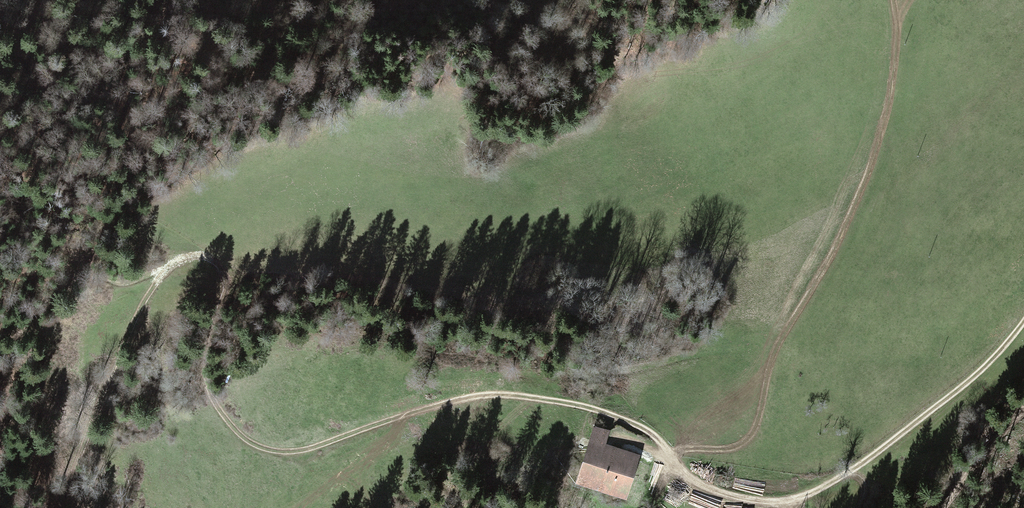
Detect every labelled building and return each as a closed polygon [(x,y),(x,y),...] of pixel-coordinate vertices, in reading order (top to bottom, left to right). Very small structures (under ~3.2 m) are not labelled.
[(595,426),(577,485),(629,501),(643,456),(607,445),(612,432),(595,426)]
